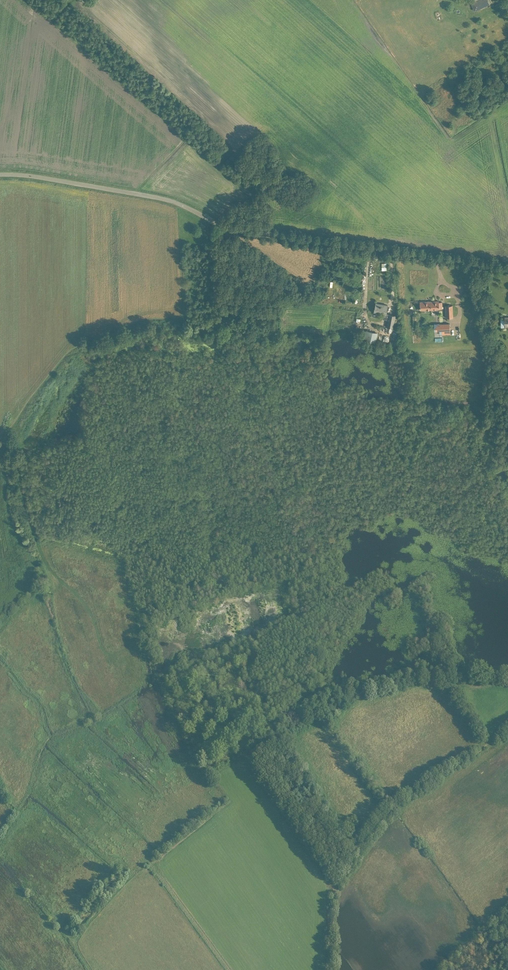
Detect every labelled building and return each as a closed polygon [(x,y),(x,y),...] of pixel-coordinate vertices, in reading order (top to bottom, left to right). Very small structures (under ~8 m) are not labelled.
[(485,6),(490,4),(488,0),(478,0),(475,1),(479,9),(485,6)] [(442,302),(439,302),(439,301),(420,302),(420,310),(442,308),(442,302)] [(374,312),(384,314),(383,319),(388,320),(387,327),(393,328),(395,315),(389,314),(389,315),(386,314),(387,310),(388,305),(376,303),(375,308),(374,312)] [(450,323),(438,323),(438,331),(442,331),(442,333),(450,333),(450,323)] [(366,330),(364,340),(374,342),(377,332),(366,330)]
